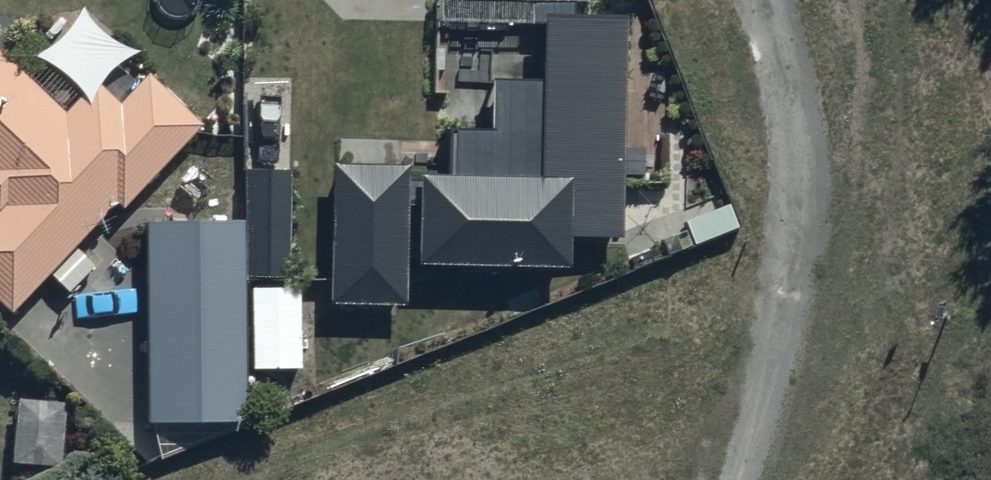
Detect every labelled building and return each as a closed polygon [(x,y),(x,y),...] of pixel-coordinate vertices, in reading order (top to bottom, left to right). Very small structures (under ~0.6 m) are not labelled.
[(459,14),(594,18),(595,0),(460,0),(459,14)] [(489,146),(450,146),(449,196),(416,196),(415,284),(566,285),(566,257),(621,257),(623,33),(539,32),(538,95),(490,94),(489,146)] [(10,327),(115,215),(121,222),(201,136),(149,87),(120,118),(96,96),(69,125),(0,61),(0,318),(10,327)] [(404,183),(328,183),(329,319),(405,319),(404,183)] [(300,297),(249,298),(250,380),(300,379),(300,297)]
